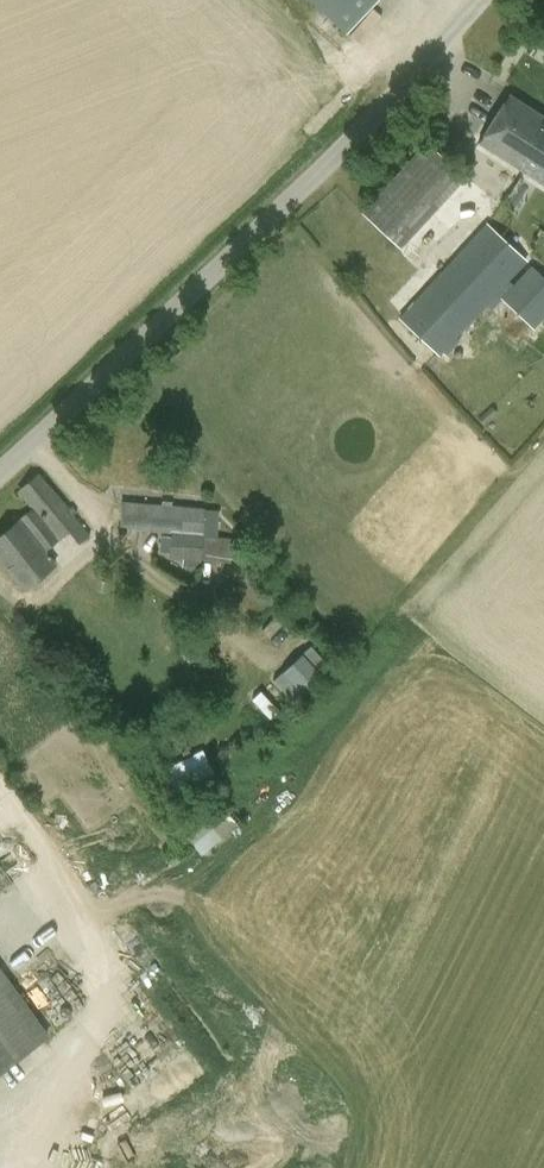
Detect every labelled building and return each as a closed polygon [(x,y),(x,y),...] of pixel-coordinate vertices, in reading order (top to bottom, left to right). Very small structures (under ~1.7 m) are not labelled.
[(376,0),(307,0),(346,35),(376,0)] [(509,95),(478,144),(543,186),(543,118),(509,95)] [(399,249),(465,177),(426,142),(360,213),(399,249)] [(400,315),(397,318),(437,354),(439,355),(442,352),(458,335),(485,304),(508,279),(526,260),(485,223),(400,315)] [(499,297),(500,298),(533,328),(543,316),(543,302),(534,293),(542,285),(525,269),(512,283),(499,297)] [(491,407),(479,418),(484,424),(496,413),(491,407)] [(43,554),(78,525),(39,477),(19,493),(33,511),(0,537),(0,560),(24,590),(53,566),(43,554)] [(207,509),(122,501),(119,529),(171,534),(171,536),(160,535),(159,552),(170,553),(169,559),(183,561),(182,566),(199,567),(200,560),(227,562),(229,538),(215,537),(216,529),(205,528),(207,509)] [(319,643),(274,675),(291,700),(336,667),(319,643)] [(200,857),(239,824),(221,803),(182,836),(200,857)] [(0,978),(0,1070),(44,1039),(0,978)]
